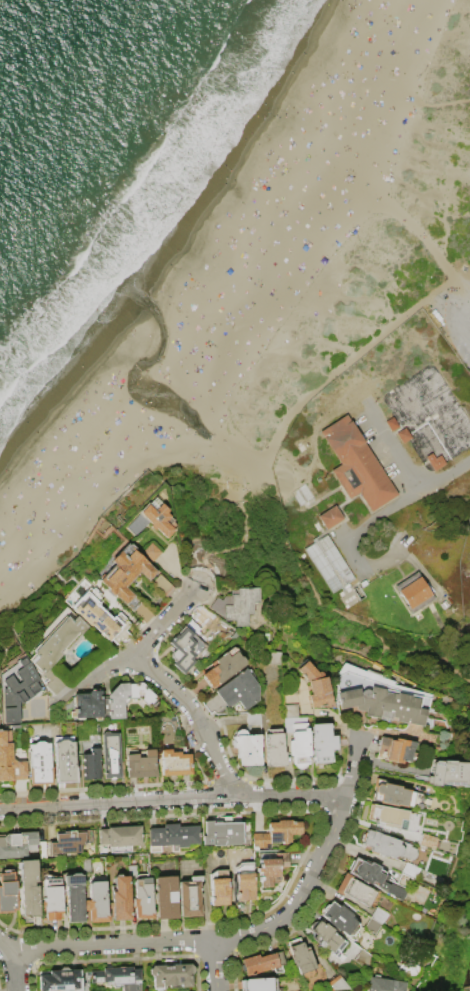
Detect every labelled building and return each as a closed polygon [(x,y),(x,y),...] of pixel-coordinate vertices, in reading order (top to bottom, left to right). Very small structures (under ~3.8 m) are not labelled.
[(347,414),(321,432),(343,466),(333,472),(350,499),(360,493),(373,514),(400,496),(347,414)] [(393,432),(386,422),(394,417),(401,427),(393,432)] [(398,434),(407,428),(413,438),(404,444),(398,434)] [(427,458),(433,453),(436,459),(442,455),(448,464),(436,472),(427,458)] [(148,504),(154,510),(161,503),(169,510),(166,513),(174,520),(173,522),(176,525),(173,528),(175,530),(167,539),(156,529),(155,530),(151,526),(152,525),(144,517),(143,518),(137,513),(140,510),(141,511),(148,504)] [(319,517),(336,506),(345,519),(328,530),(319,517)] [(306,549),(328,535),(357,578),(334,593),(306,549)] [(142,552),(151,543),(161,552),(152,562),(142,552)] [(127,544),(157,571),(148,581),(138,572),(125,587),(134,596),(133,597),(153,615),(146,624),(114,594),(113,595),(108,591),(109,590),(99,580),(114,564),(110,561),(120,550),(120,551),(127,544)] [(394,587),(417,572),(435,599),(412,614),(407,606),(407,605),(400,594),(399,594),(394,587)] [(71,607),(89,588),(91,590),(93,588),(102,596),(99,598),(102,601),(98,605),(111,618),(113,616),(114,616),(119,612),(127,620),(126,621),(130,625),(125,630),(130,636),(130,638),(117,646),(111,639),(108,642),(82,617),(81,618),(72,610),(73,609),(71,607)] [(237,588),(259,588),(259,603),(253,603),(253,614),(247,614),(247,626),(235,626),(234,620),(224,621),(224,618),(209,607),(217,597),(221,600),(225,596),(230,596),(230,590),(237,590),(237,588)] [(76,615),(87,626),(79,635),(77,633),(59,652),(61,654),(42,674),(29,661),(27,659),(32,654),(31,653),(33,652),(31,650),(64,616),(65,617),(66,616),(71,621),(76,615)] [(168,643),(176,634),(177,635),(185,627),(193,634),(190,637),(201,649),(192,659),(194,661),(183,674),(172,665),(175,662),(173,660),(173,659),(171,657),(171,654),(172,653),(175,649),(168,643)] [(215,661),(225,653),(233,648),(234,649),(236,649),(239,653),(239,655),(240,657),(242,658),(245,662),(245,664),(219,685),(217,687),(216,685),(211,689),(202,677),(217,664),(215,661)] [(267,651),(281,652),(280,665),(266,664),(267,651)] [(25,656),(39,682),(36,684),(41,691),(32,698),(26,691),(25,692),(27,696),(25,701),(20,701),(21,722),(5,723),(2,672),(25,656)] [(298,669),(307,660),(317,672),(321,671),(323,674),(324,677),(327,676),(333,703),(311,708),(309,695),(312,694),(309,682),(298,669)] [(367,669),(383,675),(382,676),(395,681),(394,684),(432,695),(427,717),(426,717),(424,727),(397,721),(397,718),(393,717),(392,720),(386,718),(386,720),(380,719),(380,718),(379,718),(378,718),(377,718),(375,718),(372,718),(370,717),(369,717),(365,716),(366,712),(356,710),(356,706),(340,709),(337,693),(339,692),(336,684),(340,675),(339,672),(344,662),(367,670),(367,669)] [(216,691),(245,669),(258,686),(258,701),(245,711),(237,700),(228,707),(216,691)] [(107,695),(117,683),(127,683),(127,684),(136,684),(136,683),(141,682),(145,685),(145,687),(158,698),(155,701),(157,703),(154,707),(151,705),(149,708),(138,698),(129,698),(129,700),(123,706),(124,719),(108,720),(107,695)] [(74,694),(88,693),(88,692),(91,691),(90,690),(98,689),(98,691),(100,691),(100,693),(102,693),(102,694),(102,701),(101,701),(102,717),(101,717),(101,720),(95,721),(95,718),(90,718),(90,717),(84,717),(83,720),(78,720),(77,718),(75,718),(75,713),(74,714),(74,709),(75,709),(74,703),(72,703),(72,697),(74,697),(74,694)] [(284,718),(285,718),(285,706),(298,705),(298,718),(307,717),(307,732),(309,732),(310,756),(309,756),(309,765),(307,765),(307,768),(304,770),(301,770),(298,770),(296,768),(295,765),(293,765),(293,757),(289,757),(289,741),(291,741),(291,733),(285,734),(284,718)] [(311,725),(329,724),(330,737),(336,737),(336,750),(332,751),(332,763),(314,764),(313,751),(312,752),(311,725)] [(27,780),(0,781),(0,730),(1,730),(10,730),(12,758),(16,762),(26,761),(27,780)] [(266,746),(267,746),(266,735),(268,735),(268,730),(280,730),(281,734),(283,734),(283,752),(285,752),(286,767),(267,768),(266,746)] [(233,737),(235,736),(235,735),(236,733),(236,732),(238,731),(240,731),(242,731),(246,732),(247,736),(260,735),(261,766),(241,767),(240,759),(237,759),(237,748),(233,749),(233,737)] [(104,732),(108,732),(109,733),(119,733),(121,778),(115,778),(115,780),(110,780),(110,779),(104,779),(101,734),(102,734),(104,732)] [(53,737),(73,736),(75,766),(76,766),(77,782),(55,784),(54,767),(55,767),(53,737)] [(396,738),(415,742),(414,748),(413,747),(411,762),(403,760),(402,763),(386,760),(387,758),(377,756),(381,736),(396,739),(396,738)] [(28,768),(30,768),(29,744),(34,744),(35,743),(37,742),(42,741),(45,743),(48,743),(49,768),(52,767),(53,784),(29,785),(28,768)] [(160,749),(170,749),(171,752),(174,752),(174,748),(185,747),(185,750),(187,750),(187,754),(190,754),(191,774),(162,776),(160,749)] [(81,754),(90,754),(90,748),(99,748),(100,779),(82,780),(81,754)] [(126,778),(125,760),(126,759),(125,750),(136,750),(137,751),(144,751),(144,749),(154,749),(156,776),(126,778)] [(465,762),(469,762),(469,773),(467,773),(467,777),(469,777),(469,788),(460,787),(460,785),(440,784),(440,786),(431,785),(431,784),(430,784),(431,783),(427,782),(428,776),(431,776),(433,762),(435,762),(435,761),(442,762),(442,763),(443,763),(443,761),(454,761),(454,762),(465,762)] [(376,778),(388,781),(387,783),(401,786),(400,788),(409,790),(408,791),(422,794),(425,799),(432,800),(430,806),(423,805),(419,808),(405,805),(405,808),(397,806),(397,807),(378,803),(378,802),(372,800),(372,798),(371,798),(372,793),(373,793),(374,791),(373,791),(376,778)] [(399,808),(410,810),(405,832),(375,825),(376,822),(366,819),(370,804),(372,805),(372,804),(398,809),(399,808)] [(213,845),(213,844),(202,844),(202,836),(204,835),(204,821),(213,820),(213,823),(215,823),(215,821),(220,821),(220,823),(221,823),(223,823),(223,816),(231,816),(231,822),(233,822),(233,820),(239,820),(239,822),(242,821),(244,844),(213,845)] [(278,819),(295,819),(295,821),(302,821),(302,834),(291,834),(291,842),(289,842),(289,843),(282,843),(282,842),(270,842),(270,843),(266,843),(266,847),(257,847),(257,844),(253,844),(253,832),(269,832),(269,822),(278,822),(278,819)] [(148,828),(163,827),(163,823),(178,823),(178,826),(199,825),(200,843),(188,844),(188,847),(179,848),(179,851),(172,851),(172,845),(161,845),(161,851),(150,852),(148,828)] [(108,827),(141,825),(142,845),(132,846),(132,851),(111,852),(111,847),(109,847),(109,844),(101,845),(100,829),(108,829),(108,827)] [(56,831),(91,829),(92,842),(86,843),(86,844),(81,844),(81,852),(64,853),(64,855),(50,856),(49,841),(57,841),(56,831)] [(412,844),(411,847),(416,849),(417,853),(415,858),(412,861),(395,855),(394,858),(385,856),(383,857),(379,856),(378,853),(370,850),(371,847),(362,844),(363,841),(362,838),(363,834),(365,833),(367,829),(412,844)] [(4,858),(0,858),(0,837),(4,837),(6,834),(18,833),(18,832),(37,831),(38,844),(37,844),(37,850),(27,851),(28,857),(4,859),(4,858)] [(406,841),(409,831),(420,833),(435,838),(431,850),(406,841)] [(38,841),(45,840),(46,858),(39,858),(38,841)] [(274,852),(288,852),(288,867),(278,867),(279,882),(271,882),(271,886),(261,887),(261,879),(259,880),(259,876),(261,876),(261,871),(257,872),(257,868),(259,868),(259,864),(260,864),(260,859),(275,858),(274,852)] [(347,872),(349,869),(348,868),(352,860),(353,860),(355,857),(364,861),(364,860),(369,863),(370,862),(380,867),(378,869),(385,873),(385,874),(390,877),(397,883),(401,873),(413,879),(409,887),(405,885),(403,889),(407,891),(402,901),(393,897),(393,896),(371,884),(370,885),(347,872)] [(82,858),(91,858),(92,872),(83,872),(82,858)] [(40,916),(30,916),(30,915),(22,915),(20,869),(19,869),(18,862),(20,862),(19,860),(37,859),(38,882),(34,882),(34,886),(38,886),(40,916)] [(401,873),(406,862),(421,869),(414,880),(413,879),(401,873)] [(255,899),(237,900),(235,868),(241,865),(253,864),(255,899)] [(151,877),(152,913),(154,912),(154,918),(140,919),(140,918),(136,919),(135,907),(133,906),(133,900),(135,897),(134,880),(129,880),(129,876),(128,865),(136,865),(137,879),(141,878),(141,877),(151,877)] [(14,912),(0,913),(0,873),(3,873),(3,870),(13,869),(14,881),(15,881),(16,892),(17,892),(18,910),(13,910),(14,912)] [(226,869),(228,905),(211,906),(210,873),(215,869),(226,869)] [(69,922),(67,887),(65,887),(64,872),(70,872),(70,875),(71,875),(73,873),(79,873),(81,875),(83,875),(84,885),(83,885),(84,922),(69,922)] [(335,893),(345,873),(352,877),(351,879),(376,892),(369,907),(344,894),(342,897),(335,893)] [(46,920),(45,901),(43,901),(42,898),(44,897),(44,887),(42,887),(42,879),(44,879),(43,875),(50,874),(54,876),(58,876),(58,878),(60,878),(62,911),(63,911),(63,919),(46,920)] [(129,880),(131,920),(113,920),(113,916),(109,917),(109,915),(108,902),(112,902),(112,892),(114,891),(114,876),(115,875),(120,874),(121,876),(129,876),(129,880)] [(155,877),(176,876),(178,918),(157,919),(155,877)] [(179,881),(190,880),(190,876),(201,876),(201,881),(199,881),(200,892),(201,893),(202,897),(200,898),(201,915),(180,916),(179,881)] [(109,917),(109,921),(90,922),(89,910),(85,910),(85,900),(89,900),(90,898),(89,883),(91,881),(106,880),(108,915),(109,915),(109,917)] [(344,902),(356,911),(352,916),(353,917),(351,919),(355,922),(357,920),(362,924),(362,930),(354,940),(350,941),(339,933),(327,923),(327,922),(320,916),(323,912),(323,910),(326,906),(328,906),(331,902),(339,907),(340,906),(341,906),(344,902)] [(371,918),(377,907),(388,914),(381,925),(371,918)] [(364,928),(371,918),(381,925),(375,935),(364,928)] [(324,924),(334,931),(333,933),(346,943),(336,956),(325,948),(323,950),(317,945),(318,944),(312,940),(315,935),(310,932),(311,930),(310,927),(314,922),(316,922),(318,922),(319,921),(324,925),(324,924)] [(308,950),(315,969),(313,970),(315,976),(304,980),(302,974),(298,975),(295,967),(294,968),(289,956),(290,956),(287,948),(286,943),(298,938),(300,943),(301,943),(304,951),(308,950)] [(361,949),(369,956),(367,970),(354,960),(361,949)] [(241,960),(258,955),(259,958),(281,952),(285,966),(246,977),(245,972),(243,972),(241,966),(243,965),(241,960)] [(153,966),(191,964),(194,968),(194,972),(191,975),(191,988),(170,988),(170,986),(163,986),(163,989),(154,989),(153,977),(150,974),(150,970),(153,967),(153,966)] [(140,969),(142,990),(123,990),(123,987),(122,985),(120,988),(115,988),(112,985),(106,985),(106,983),(104,983),(104,982),(103,982),(103,983),(94,983),(94,971),(103,971),(103,968),(107,968),(107,967),(111,967),(111,968),(133,967),(133,969),(140,969)] [(81,970),(82,990),(73,990),(40,990),(39,975),(49,975),(49,971),(59,970),(61,968),(65,968),(68,969),(68,970),(78,970),(78,971),(81,970)] [(328,984),(338,976),(349,990),(333,990),(328,984)] [(405,983),(404,990),(367,990),(369,978),(405,983)] [(276,979),(277,990),(241,990),(240,981),(245,981),(245,980),(272,979),(272,980),(276,979)]
